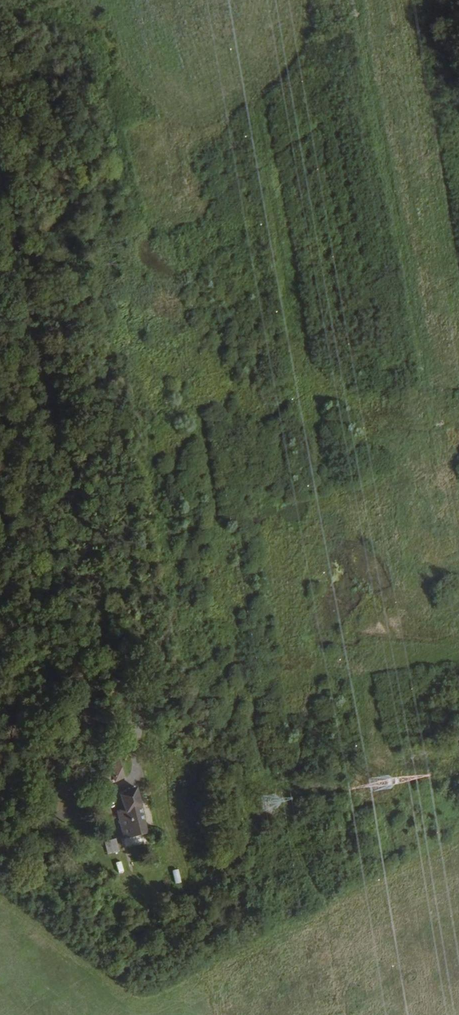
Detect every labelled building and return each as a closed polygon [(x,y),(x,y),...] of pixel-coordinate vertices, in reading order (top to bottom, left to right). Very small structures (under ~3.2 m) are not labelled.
[(124,775),(117,761),(92,773),(97,789),(124,775)] [(135,788),(118,795),(123,814),(118,816),(123,838),(146,832),(137,794),(135,788)] [(115,851),(111,837),(104,839),(108,853),(115,851)] [(112,838),(116,851),(121,849),(117,837),(112,838)] [(119,874),(125,872),(122,862),(116,863),(119,874)] [(176,883),(182,882),(179,870),(173,871),(176,883)]
